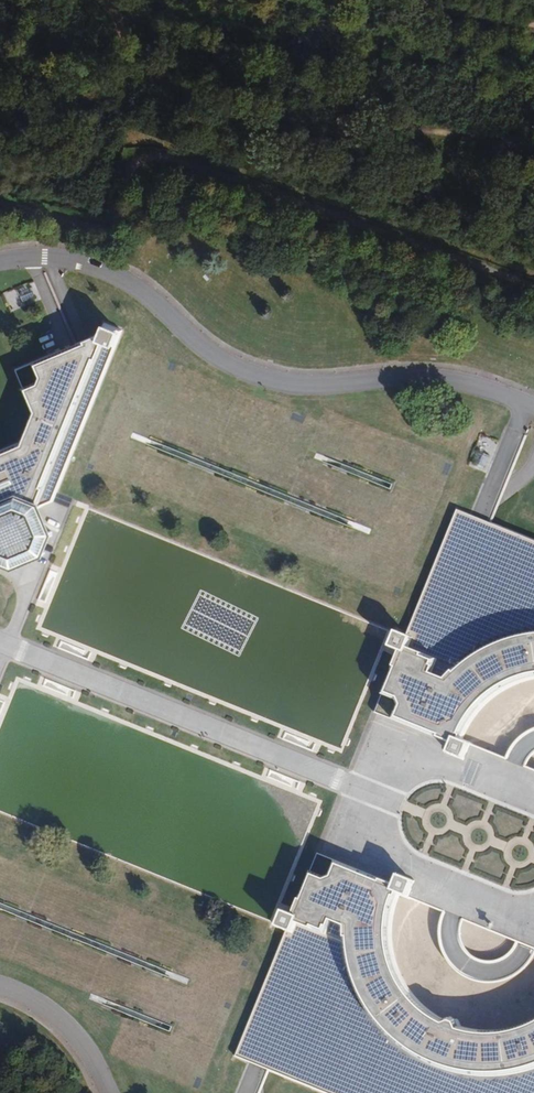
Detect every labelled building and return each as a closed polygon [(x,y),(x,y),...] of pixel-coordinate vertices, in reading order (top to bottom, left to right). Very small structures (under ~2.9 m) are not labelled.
[(23,303),(35,299),(33,292),(21,296),(23,303)] [(98,333),(91,335),(102,380),(122,329),(103,321),(98,333)] [(91,335),(81,340),(74,343),(71,344),(74,351),(62,356),(60,349),(13,369),(31,412),(20,441),(0,450),(0,505),(19,497),(40,505),(53,500),(102,380),(91,335)] [(74,351),(71,344),(60,349),(62,356),(74,351)] [(19,497),(0,505),(0,561),(14,567),(43,554),(51,533),(40,505),(19,497)] [(480,519),(458,510),(406,634),(396,630),(389,648),(400,652),(375,713),(451,745),(447,754),(464,762),(471,745),(461,741),(467,727),(473,718),(480,710),(485,705),(493,698),(507,690),(517,685),(527,682),(533,680),(533,540),(480,519)] [(437,813),(432,823),(442,828),(447,818),(437,813)] [(532,1019),(522,1024),(511,1027),(505,1028),(494,1030),(482,1029),(466,1027),(460,1025),(457,1020),(449,1017),(443,1019),(433,1013),(424,1006),(413,994),(406,985),(400,975),(396,965),(393,954),(391,943),(390,937),(390,925),(393,909),(398,893),(408,897),(415,881),(398,874),(393,884),(317,853),(293,914),(283,910),(276,927),(286,932),(235,1056),(326,1092),(533,1092),(533,1018),(532,1019)]
